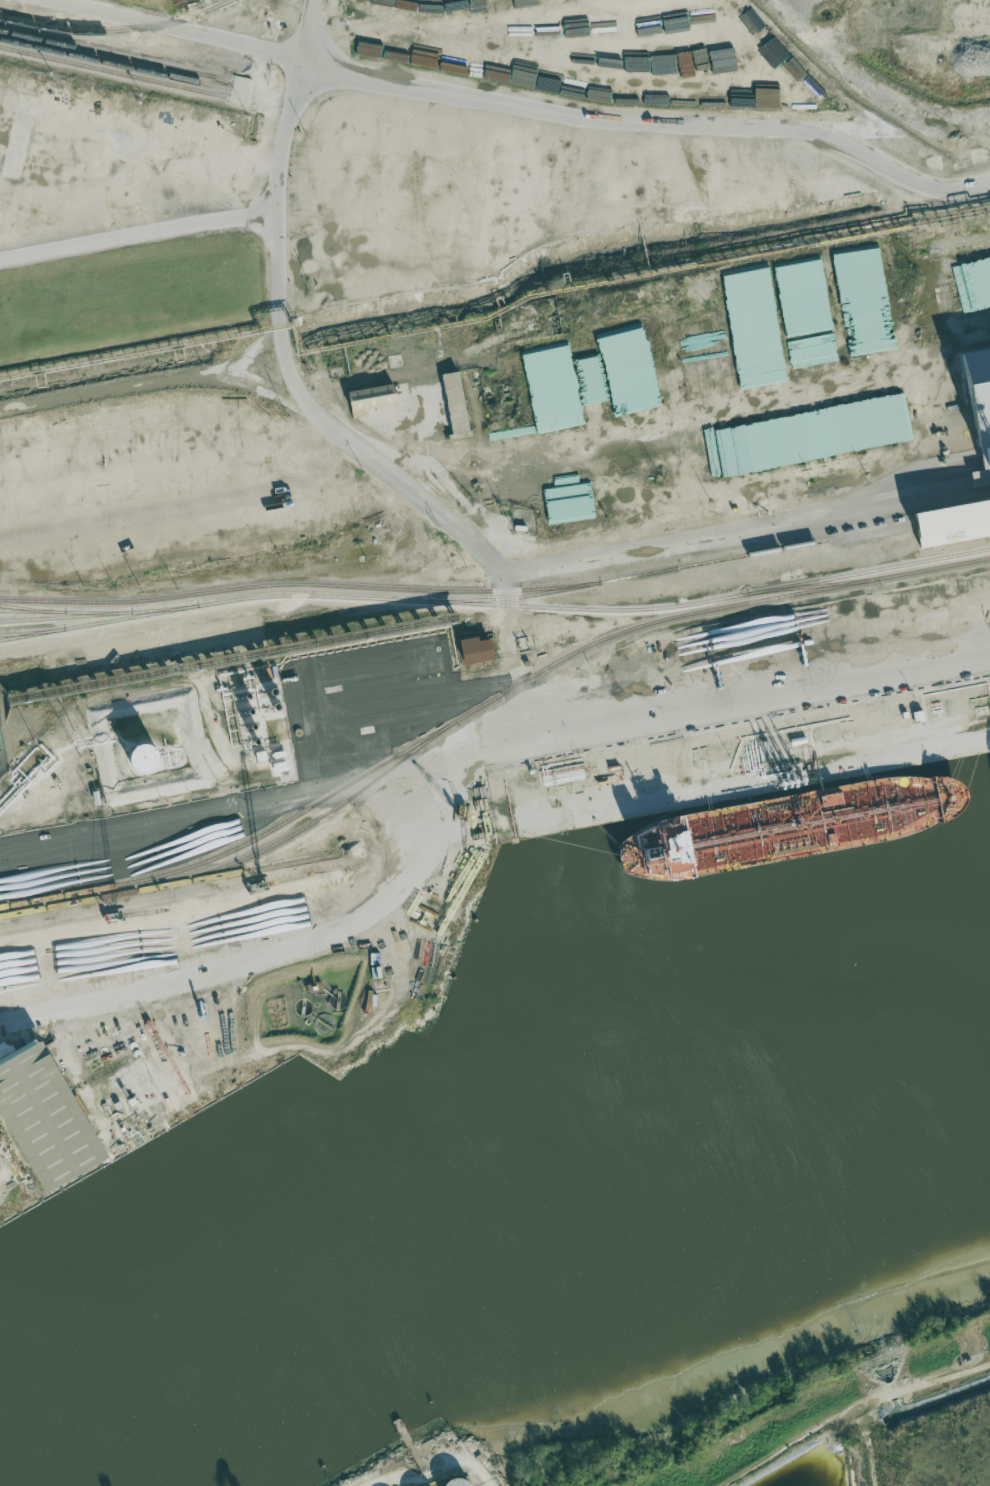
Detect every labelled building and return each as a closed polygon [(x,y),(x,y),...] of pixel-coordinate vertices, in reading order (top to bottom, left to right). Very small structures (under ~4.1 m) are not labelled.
[(828,254),(834,292),(863,288),(863,287),(870,286),(871,288),(883,286),(877,247),(828,254)] [(658,406),(645,331),(594,340),(597,357),(572,362),(569,347),(525,355),(539,431),(582,424),(577,395),(608,390),(613,414),(658,406)] [(963,356),(989,351),(989,473),(986,474),(963,356)] [(455,435),(473,431),(463,371),(444,375),(455,435)] [(367,417),(365,410),(401,403),(398,384),(352,392),(356,418),(367,417)] [(913,442),(906,394),(823,407),(825,417),(806,420),(812,457),(913,442)] [(660,440),(665,485),(713,479),(708,434),(660,440)] [(901,540),(910,538),(911,548),(949,543),(948,533),(955,532),(956,540),(989,535),(989,499),(897,512),(901,540)] [(468,667),(499,661),(494,639),(483,642),(483,637),(463,641),(468,667)] [(139,773),(135,770),(133,766),(131,762),(132,757),(133,752),(136,749),(140,746),(145,745),(150,746),(154,748),(158,752),(160,756),(161,761),(159,766),(157,770),(153,773),(148,775),(143,775),(139,773)]
